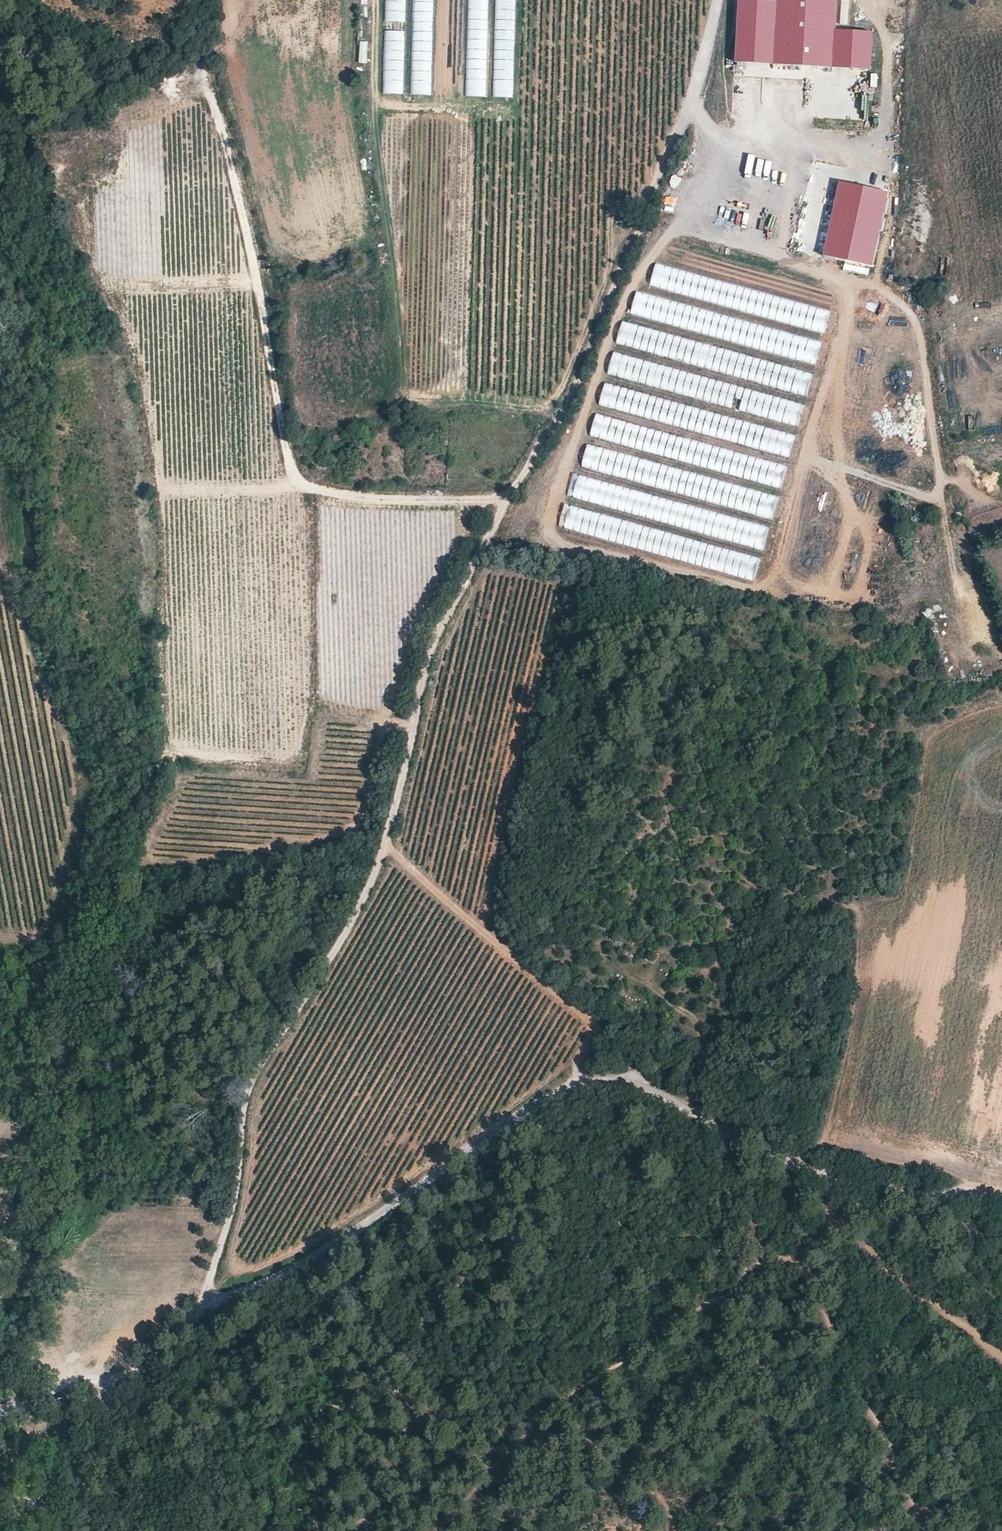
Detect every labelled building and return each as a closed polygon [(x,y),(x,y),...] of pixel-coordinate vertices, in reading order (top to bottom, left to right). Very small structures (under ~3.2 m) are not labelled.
[(384,95),(405,96),(407,0),(386,0),(384,95)] [(410,97),(431,98),(433,0),(413,0),(410,97)] [(466,94),(486,95),(489,0),(468,0),(466,94)] [(494,95),(514,96),(517,0),(496,0),(494,95)] [(776,2),(740,0),(738,0),(736,50),(773,52),(772,65),(833,68),(834,55),(871,57),(872,33),(835,31),(837,0),(776,0),(776,2)] [(849,0),(844,0),(841,0),(839,23),(848,23),(849,0)] [(735,63),(772,65),(773,52),(736,50),(735,63)] [(870,70),(871,57),(834,55),(833,68),(870,70)] [(852,118),(865,119),(865,109),(853,108),(852,118)] [(674,179),(672,199),(682,200),(684,180),(674,179)] [(888,193),(839,182),(823,256),(872,266),(888,193)] [(628,220),(619,216),(615,225),(624,228),(628,220)] [(808,372),(623,318),(602,408),(562,527),(599,540),(752,581),(808,372)] [(170,1036),(156,1034),(154,1046),(169,1047),(170,1036)]
